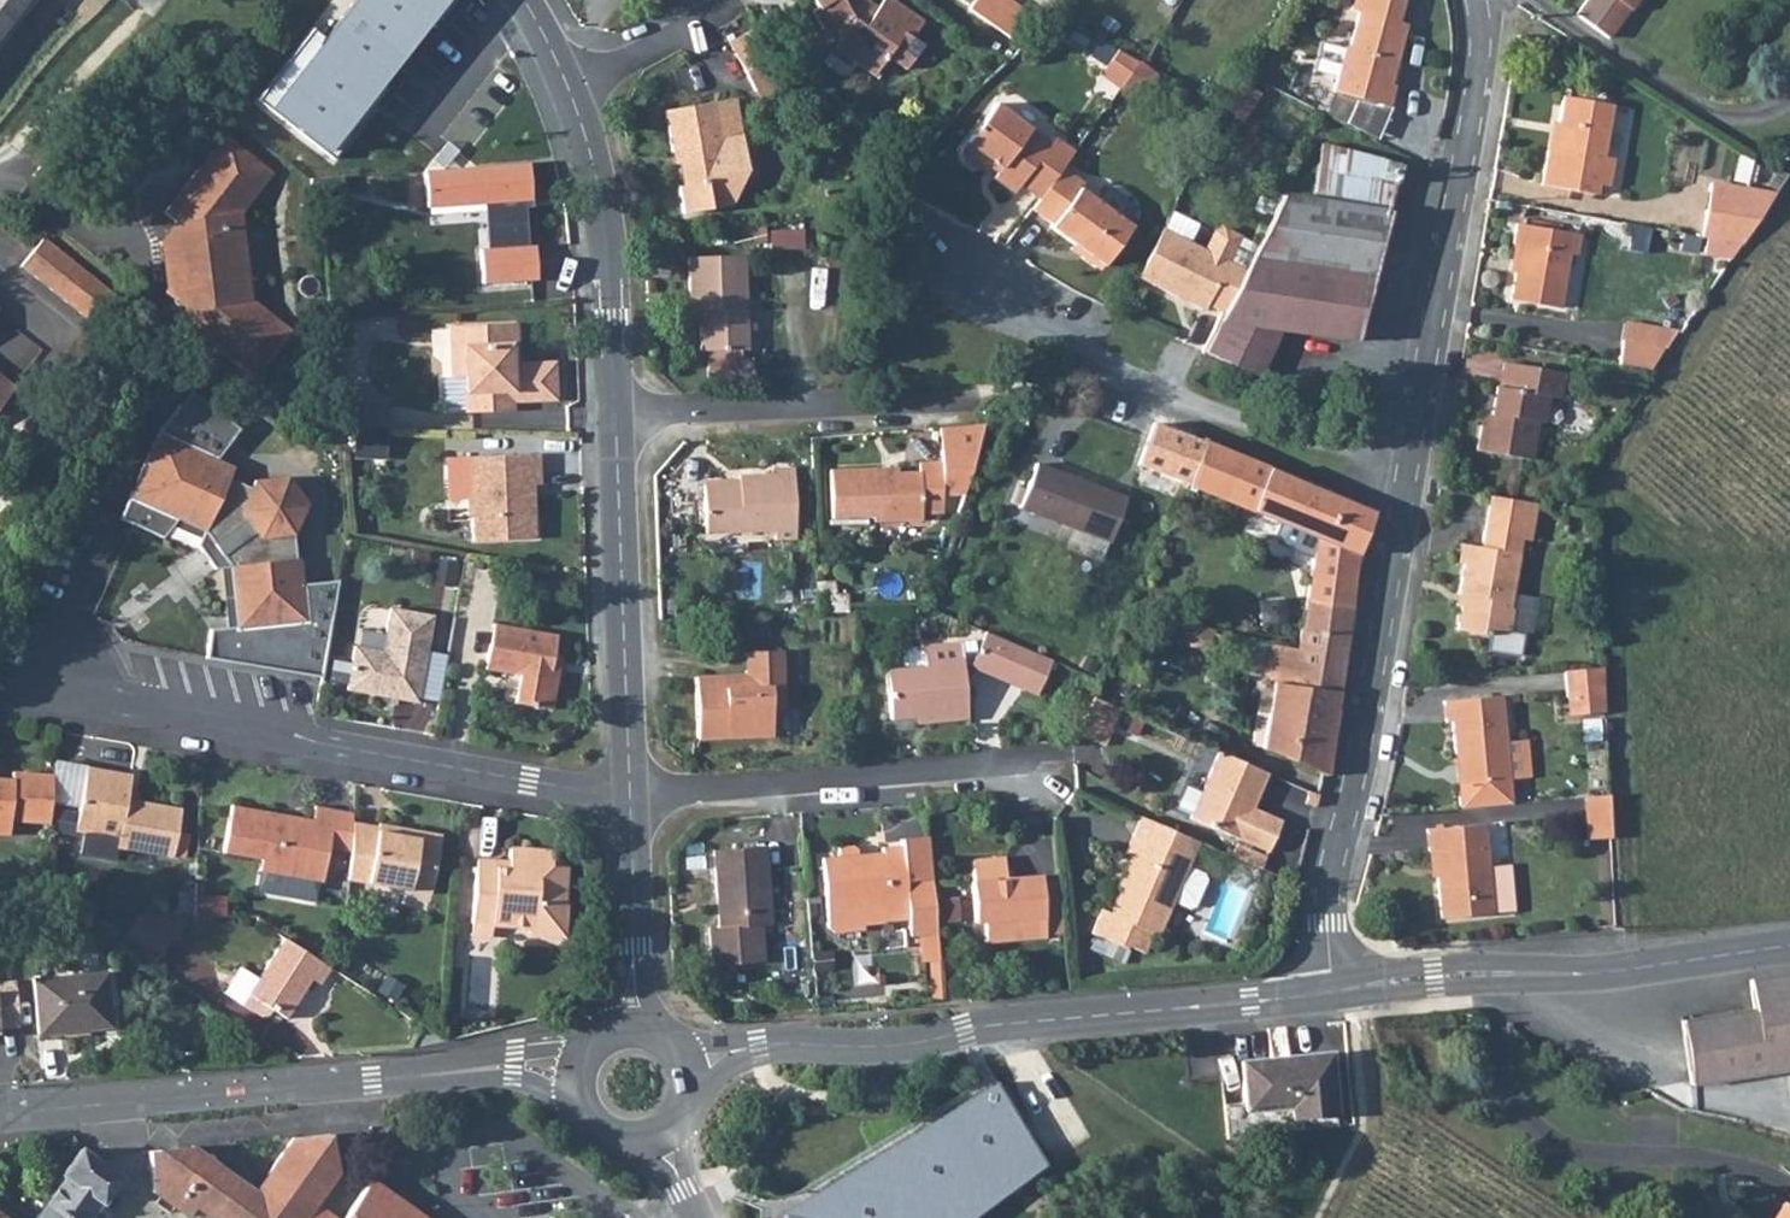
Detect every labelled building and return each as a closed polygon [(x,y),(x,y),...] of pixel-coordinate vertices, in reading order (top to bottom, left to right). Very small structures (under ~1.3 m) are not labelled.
[(39,0),(0,0),(0,50),(39,0)] [(811,2),(806,4),(828,40),(870,67),(882,48),(902,61),(917,38),(908,32),(919,16),(896,0),(872,0),(872,1),(871,0),(810,0),(811,2)] [(968,6),(1008,33),(1017,21),(986,0),(973,0),(968,6)] [(1017,21),(1025,8),(1013,0),(986,0),(1017,21)] [(1615,36),(1641,0),(1591,0),(1580,15),(1613,39),(1615,36)] [(1346,38),(1341,36),(1329,82),(1385,96),(1390,76),(1383,74),(1388,50),(1393,51),(1402,16),(1354,4),(1346,38)] [(775,69),(754,34),(729,50),(750,85),(775,69)] [(1563,43),(1553,36),(1547,44),(1558,51),(1563,43)] [(1123,80),(1140,55),(1118,43),(1102,66),(1123,80)] [(1244,107),(1258,76),(1241,68),(1222,98),(1244,107)] [(681,181),(676,182),(680,208),(709,202),(705,176),(728,172),(720,134),(737,131),(730,93),(660,106),(668,148),(674,147),(681,181)] [(1610,157),(1619,103),(1569,95),(1559,153),(1552,152),(1547,185),(1605,194),(1606,185),(1615,186),(1620,159),(1610,157)] [(1044,194),(1065,164),(1076,148),(1054,135),(1051,139),(998,104),(965,152),(968,162),(980,171),(990,167),(991,166),(992,163),(995,161),(1002,167),(999,173),(1019,187),(1024,181),(1044,194)] [(737,131),(720,134),(728,172),(741,169),(743,160),(737,131)] [(272,172),(226,136),(165,213),(177,221),(175,223),(185,307),(186,308),(178,318),(255,378),(292,329),(251,298),(242,213),(272,172)] [(1322,139),(1312,193),(1387,205),(1397,156),(1322,139)] [(532,164),(429,169),(431,213),(481,210),(483,248),(536,245),(532,164)] [(1108,259),(1133,221),(1083,186),(1087,179),(1065,164),(1044,194),(1037,205),(1057,219),(1054,225),(1084,244),(1086,254),(1099,262),(1108,259)] [(1717,182),(1712,211),(1765,219),(1782,194),(1717,182)] [(1379,239),(1387,205),(1312,193),(1283,190),(1281,193),(1379,239)] [(1372,269),(1379,239),(1281,193),(1248,263),(1226,310),(1208,349),(1259,373),(1283,325),(1354,335),(1363,268),(1372,269)] [(1765,219),(1712,211),(1706,239),(1747,246),(1765,219)] [(1206,244),(1163,224),(1140,274),(1206,303),(1207,300),(1226,310),(1248,263),(1229,254),(1240,230),(1220,220),(1214,224),(1206,244)] [(167,292),(185,307),(175,223),(162,241),(167,292)] [(1515,245),(1524,247),(1515,301),(1563,309),(1573,257),(1580,259),(1583,237),(1519,226),(1515,245)] [(42,232),(20,259),(96,318),(117,291),(42,232)] [(540,245),(483,251),(486,287),(544,282),(540,245)] [(747,341),(741,249),(687,252),(689,304),(698,304),(701,343),(747,341)] [(512,358),(510,318),(446,321),(448,370),(463,370),(465,407),(510,406),(510,394),(551,393),(550,358),(512,358)] [(1631,321),(1628,340),(1662,346),(1665,327),(1631,321)] [(1628,340),(1624,364),(1627,365),(1657,370),(1670,347),(1662,346),(1628,340)] [(1494,425),(1486,424),(1482,452),(1534,462),(1542,423),(1549,425),(1554,396),(1564,398),(1569,374),(1509,363),(1505,385),(1502,384),(1494,425)] [(15,382),(0,370),(0,401),(15,382)] [(1139,462),(1189,482),(1205,438),(1167,422),(1154,419),(1139,462)] [(135,475),(180,496),(174,511),(205,525),(232,561),(235,593),(252,591),(255,621),(309,615),(302,552),(297,553),(294,529),(306,497),(288,472),(253,476),(250,482),(228,472),(233,460),(156,426),(135,475)] [(1376,510),(1205,438),(1189,482),(1242,501),(1295,522),(1316,531),(1307,597),(1355,605),(1363,550),(1376,512),(1376,510)] [(538,479),(537,449),(468,452),(470,487),(469,489),(466,496),(465,503),(466,510),(472,515),(472,535),(534,533),(533,480),(538,479)] [(886,463),(831,466),(832,513),(874,511),(874,517),(922,515),(921,508),(946,507),(944,455),(919,456),(919,467),(887,469),(886,463)] [(1019,506),(1111,539),(1126,496),(1035,463),(1019,506)] [(739,480),(705,482),(706,530),(775,527),(776,538),(798,537),(795,464),(772,466),(772,470),(739,472),(739,480)] [(128,491),(174,511),(180,496),(135,475),(128,491)] [(1460,594),(1465,594),(1459,631),(1491,636),(1491,631),(1511,633),(1516,610),(1511,609),(1522,554),(1524,540),(1533,542),(1540,504),(1493,494),(1483,547),(1463,543),(1459,565),(1464,566),(1460,594)] [(313,612),(337,611),(336,584),(312,584),(313,612)] [(238,623),(255,621),(252,591),(235,593),(238,623)] [(1307,597),(1303,626),(1351,633),(1355,605),(1307,597)] [(384,647),(356,642),(349,684),(419,696),(434,610),(392,603),(384,647)] [(556,629),(493,618),(485,663),(520,669),(516,698),(551,704),(557,667),(551,658),(556,629)] [(1277,677),(1267,748),(1326,775),(1330,776),(1351,633),(1303,626),(1300,648),(1268,643),(1263,674),(1277,677)] [(963,643),(964,666),(972,665),(1039,693),(1053,659),(986,631),(982,642),(963,643)] [(969,718),(964,666),(963,643),(924,647),(926,666),(888,669),(893,719),(929,716),(929,722),(969,718)] [(737,677),(698,679),(700,740),(777,736),(777,711),(787,711),(785,652),(749,653),(749,682),(737,683),(737,677)] [(1566,671),(1568,696),(1607,693),(1607,691),(1606,666),(1566,671)] [(1608,712),(1607,693),(1568,696),(1570,715),(1608,712)] [(1081,724),(1080,730),(1108,742),(1116,705),(1088,694),(1081,724)] [(1517,780),(1507,697),(1448,703),(1452,724),(1456,723),(1460,755),(1465,754),(1469,785),(1517,780)] [(1269,772),(1217,749),(1188,815),(1268,850),(1281,821),(1255,809),(1254,812),(1245,808),(1250,798),(1257,801),(1269,772)] [(60,770),(58,795),(84,801),(92,761),(61,754),(60,770)] [(138,771),(92,761),(84,801),(79,827),(121,835),(119,844),(177,856),(188,805),(147,796),(146,801),(133,798),(138,771)] [(13,831),(15,817),(56,821),(58,795),(60,770),(21,766),(19,780),(8,779),(8,774),(0,774),(0,830),(13,831)] [(1585,798),(1588,828),(1614,827),(1612,795),(1585,798)] [(326,879),(332,846),(339,805),(318,801),(315,817),(286,811),(285,817),(275,815),(276,810),(232,802),(224,850),(264,856),(263,867),(326,879)] [(357,808),(339,805),(332,846),(354,850),(356,818),(357,808)] [(1122,873),(1175,898),(1187,869),(1200,841),(1143,815),(1126,853),(1130,855),(1122,873)] [(354,850),(353,875),(435,890),(445,831),(419,826),(418,834),(404,831),(399,822),(380,819),(380,822),(356,818),(354,850)] [(1446,920),(1520,913),(1515,866),(1493,868),(1489,825),(1430,830),(1433,853),(1439,854),(1446,920)] [(1614,838),(1614,827),(1588,828),(1588,840),(1614,838)] [(861,849),(856,845),(841,847),(842,856),(826,857),(831,907),(883,903),(884,910),(910,908),(912,934),(921,934),(923,962),(944,961),(936,876),(932,834),(906,837),(907,844),(886,846),(887,856),(862,859),(861,849)] [(482,853),(476,918),(498,920),(529,923),(537,930),(568,932),(570,900),(567,898),(569,864),(555,862),(556,846),(514,842),(512,861),(499,860),(499,855),(482,853)] [(774,925),(766,846),(715,851),(722,928),(712,929),(715,967),(768,962),(764,927),(774,925)] [(977,921),(1038,915),(1046,913),(1043,891),(1046,879),(1043,879),(1042,874),(1008,877),(1006,857),(973,860),(977,921)] [(1198,875),(1187,869),(1175,898),(1192,906),(1195,904),(1203,884),(1199,876),(1198,875)] [(1158,935),(1173,902),(1175,898),(1122,873),(1119,878),(1124,881),(1110,912),(1100,909),(1090,931),(1124,947),(1126,942),(1144,950),(1153,933),(1158,935)] [(1043,891),(1046,913),(1062,911),(1059,878),(1046,879),(1043,891)] [(229,917),(229,895),(181,894),(180,915),(229,917)] [(1175,898),(1173,902),(1185,907),(1192,906),(1175,898)] [(141,922),(172,944),(177,937),(146,916),(141,922)] [(496,932),(498,920),(476,918),(475,930),(496,932)] [(330,964),(285,935),(261,976),(245,1002),(260,1012),(261,1012),(266,1014),(271,1013),(276,1008),(290,1016),(315,976),(322,979),(330,964)] [(243,968),(228,992),(245,1002),(261,976),(243,968)] [(41,977),(97,1026),(115,1025),(110,971),(41,977)] [(1692,1086),(1789,1072),(1789,972),(1750,978),(1753,1008),(1682,1019),(1692,1086)] [(41,977),(38,977),(43,1032),(97,1026),(41,977)] [(21,1030),(18,983),(0,984),(0,1031),(21,1030)] [(1237,1060),(1243,1113),(1289,1108),(1290,1120),(1338,1115),(1332,1051),(1237,1060)] [(771,1211),(770,1217),(940,1217),(1036,1163),(991,1085),(771,1211)] [(150,1167),(153,1192),(189,1217),(196,1208),(210,1217),(340,1217),(314,1199),(337,1168),(330,1132),(293,1136),(254,1188),(196,1146),(149,1149),(150,1167)] [(65,1177),(37,1217),(88,1217),(99,1202),(101,1203),(119,1176),(101,1164),(80,1149),(61,1175),(65,1177)] [(370,1177),(341,1217),(425,1217),(370,1177)] [(1782,1202),(1771,1217),(1789,1217),(1789,1207),(1782,1202)]
